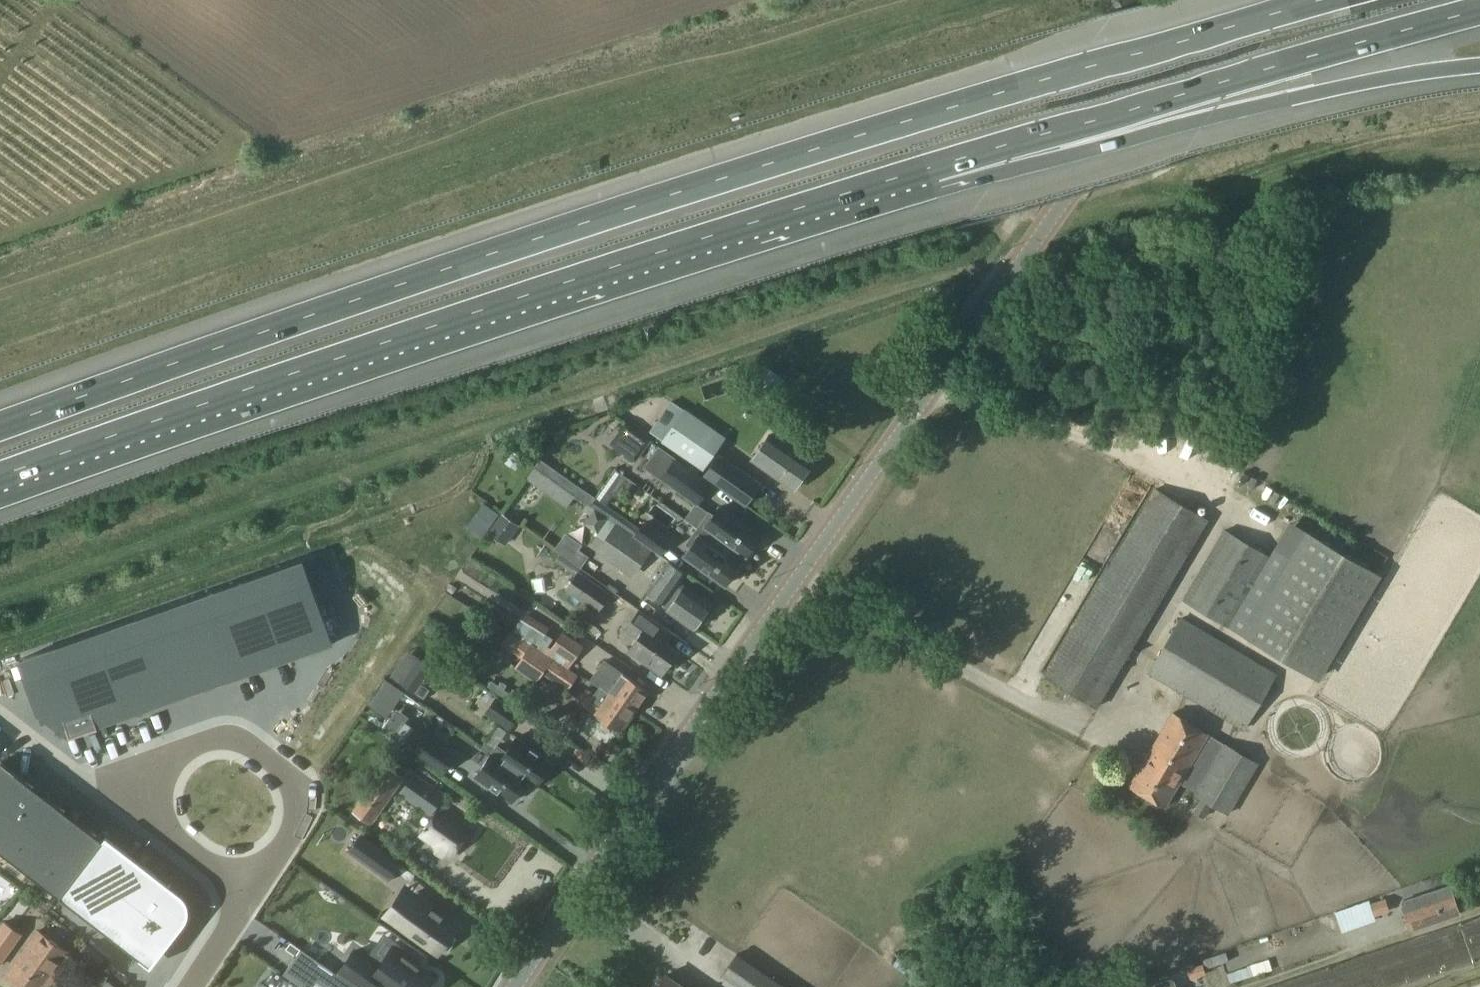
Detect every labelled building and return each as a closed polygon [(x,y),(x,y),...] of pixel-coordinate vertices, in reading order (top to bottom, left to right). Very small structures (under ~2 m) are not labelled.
[(765,360),(750,381),(771,396),(787,375),(765,360)] [(684,407),(676,420),(664,411),(652,428),(664,437),(661,441),(703,470),(704,469),(719,448),(726,437),(684,407)] [(640,433),(626,453),(636,460),(650,440),(640,433)] [(770,435),(759,452),(754,459),(794,487),(810,463),(770,435)] [(745,496),(759,476),(719,448),(704,469),(745,496)] [(644,469),(696,506),(710,486),(658,449),(644,469)] [(517,468),(524,458),(513,451),(506,461),(517,468)] [(1097,708),(1209,519),(1155,487),(1043,677),(1097,708)] [(759,538),(718,509),(712,517),(708,514),(697,530),(693,527),(693,528),(738,559),(741,555),(745,557),(747,554),(750,556),(759,543),(757,541),(759,538)] [(503,513),(489,534),(507,546),(521,525),(503,513)] [(653,551),(616,524),(601,546),(638,572),(653,551)] [(634,537),(653,551),(660,556),(670,543),(643,524),(634,537)] [(692,528),(696,531),(685,546),(690,549),(683,558),(724,587),(738,567),(734,564),(738,559),(693,528),(692,528)] [(1230,628),(1272,557),(1225,528),(1182,600),(1230,628)] [(1316,678),(1336,645),(1377,575),(1308,534),(1247,638),(1316,678)] [(304,557),(20,658),(40,715),(72,737),(335,645),(304,557)] [(686,573),(668,561),(647,591),(665,603),(665,602),(670,606),(667,610),(694,628),(711,604),(684,585),(682,588),(677,585),(686,573)] [(598,610),(610,593),(580,572),(568,589),(598,610)] [(661,675),(678,653),(656,637),(663,627),(640,611),(626,631),(638,639),(629,651),(661,675)] [(1244,730),(1278,673),(1181,616),(1147,673),(1244,730)] [(535,627),(527,641),(531,643),(532,642),(538,647),(546,634),(535,627)] [(573,663),(584,645),(563,630),(551,648),(573,663)] [(579,675),(553,657),(538,647),(532,642),(531,643),(514,667),(537,683),(543,673),(568,690),(579,675)] [(408,674),(420,657),(409,650),(398,667),(408,674)] [(609,693),(607,695),(634,713),(649,693),(605,661),(591,681),(609,693)] [(634,713),(607,695),(603,702),(588,691),(580,703),(621,732),(634,713)] [(510,727),(519,714),(495,698),(486,712),(510,727)] [(1224,743),(1208,734),(1173,713),(1130,785),(1165,806),(1179,782),(1195,792),(1194,794),(1202,799),(1194,814),(1206,820),(1213,806),(1229,815),(1259,763),(1225,743),(1224,743)] [(456,755),(417,728),(405,744),(445,772),(456,755)] [(492,753),(537,785),(553,762),(516,737),(501,759),(492,753)] [(537,785),(492,753),(476,776),(512,801),(527,779),(536,785),(537,785)] [(0,763),(0,848),(60,894),(105,838),(3,760),(0,763)] [(371,825),(403,781),(385,767),(352,811),(371,825)] [(413,774),(400,792),(431,814),(434,816),(421,836),(450,856),(469,829),(439,809),(438,811),(434,808),(444,795),(413,774)] [(347,852),(388,882),(403,862),(361,832),(347,852)] [(183,894),(108,834),(105,838),(60,894),(142,958),(159,936),(168,944),(187,919),(189,916),(190,912),(190,910),(190,909),(190,907),(189,904),(188,902),(188,900),(186,897),(185,895),(183,894)] [(1404,911),(1410,930),(1459,913),(1449,884),(1401,901),(1404,911)] [(421,889),(419,893),(417,892),(395,924),(443,956),(465,923),(438,906),(440,902),(421,889)] [(1374,916),(1390,911),(1385,898),(1370,902),(1374,916)] [(1368,915),(1334,925),(1339,945),(1374,935),(1368,915)] [(19,938),(3,926),(0,930),(0,963),(19,938)] [(71,955),(38,932),(5,979),(17,986),(48,986),(71,955)] [(301,949),(291,942),(286,949),(296,956),(301,949)] [(435,976),(419,965),(422,960),(396,942),(377,968),(354,952),(338,973),(356,986),(370,986),(375,980),(384,986),(431,986),(434,984),(431,981),(435,976)] [(737,952),(721,975),(738,986),(788,986),(737,952)] [(1191,979),(1206,974),(1201,958),(1185,963),(1191,979)] [(1225,986),(1258,986),(1270,984),(1268,973),(1224,984),(1225,986)] [(666,974),(657,986),(685,986),(666,974)] [(1077,984),(1078,986),(1097,986),(1094,978),(1077,984)]
